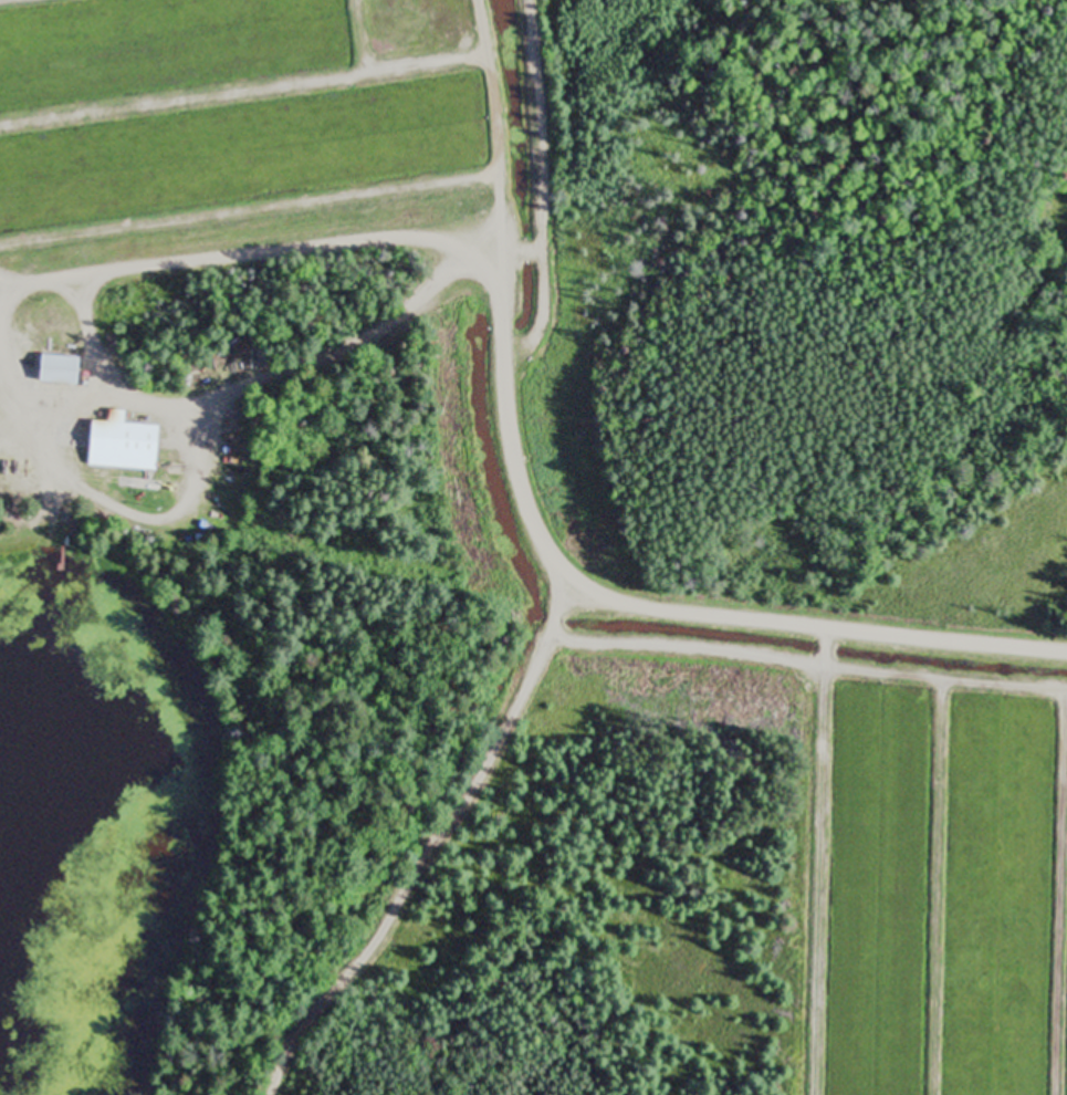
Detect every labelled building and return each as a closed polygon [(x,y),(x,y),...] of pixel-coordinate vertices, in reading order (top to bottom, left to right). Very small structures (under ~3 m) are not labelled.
[(80,359),(77,386),(40,383),(42,356),(80,359)] [(126,410),(126,426),(158,426),(158,452),(158,469),(98,468),(90,468),(90,460),(90,451),(91,421),(108,421),(108,410),(126,410)]
